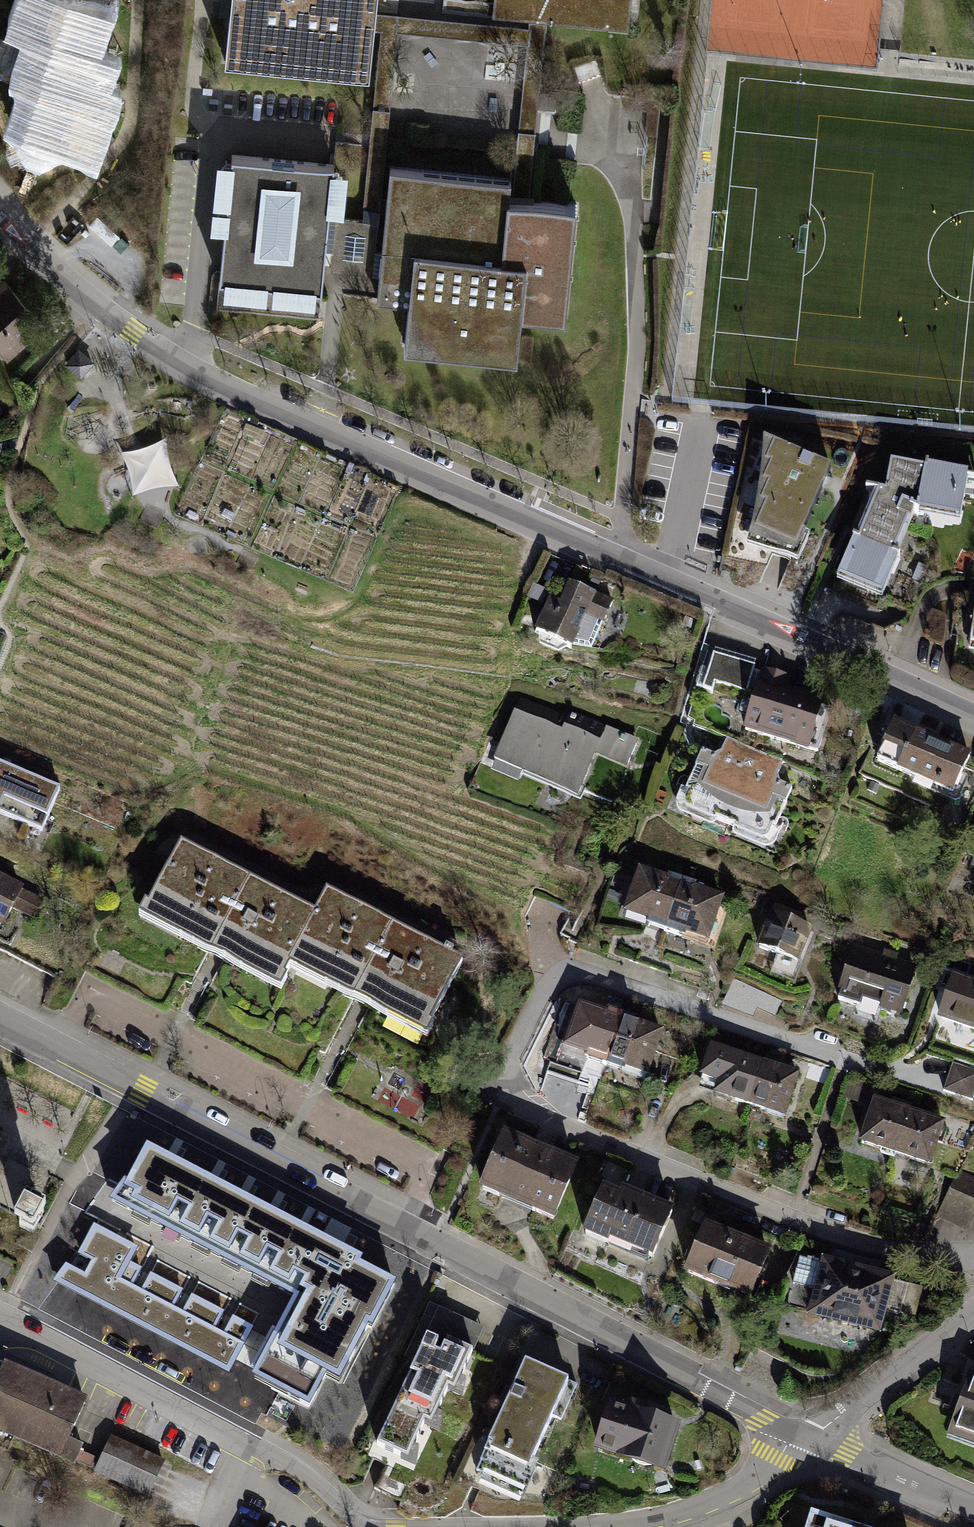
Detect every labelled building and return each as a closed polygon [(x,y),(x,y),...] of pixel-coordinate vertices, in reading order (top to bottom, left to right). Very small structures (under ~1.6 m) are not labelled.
[(100,49),(118,0),(26,0),(19,19),(54,32),(100,49)] [(224,65),(369,78),(374,32),(375,16),(377,0),(230,0),(224,65)] [(492,19),(530,22),(547,24),(630,31),(633,0),(494,0),(492,19)] [(530,30),(375,16),(374,32),(382,33),(399,34),(528,46),(530,30)] [(530,202),(547,24),(530,22),(530,30),(528,46),(516,181),(513,201),(530,202)] [(96,158),(132,61),(100,49),(54,32),(18,129),(96,158)] [(399,34),(382,33),(363,222),(328,219),(324,272),(380,277),(382,254),(376,253),(399,34)] [(319,320),(324,272),(328,219),(333,167),(231,157),(217,311),(319,320)] [(577,207),(530,202),(513,201),(516,181),(391,168),(382,254),(380,277),(377,302),(411,305),(406,351),(518,361),(522,316),(566,320),(577,207)] [(8,353),(46,318),(6,274),(2,277),(0,275),(0,344),(8,353)] [(95,366),(81,353),(67,368),(82,381),(95,366)] [(833,467),(763,439),(753,539),(795,553),(833,467)] [(170,449),(170,445),(162,449),(155,452),(149,453),(141,455),(133,457),(126,457),(122,457),(119,457),(123,460),(127,467),(129,473),(133,481),(134,487),(135,493),(136,498),(136,503),(136,507),(140,504),(146,501),(150,499),(155,496),(161,494),(165,493),(171,492),(177,491),(182,491),(179,487),(177,483),(175,478),(173,472),(172,467),(171,460),(170,454),(170,449)] [(840,581),(887,601),(921,515),(965,521),(973,479),(894,465),(840,581)] [(594,599),(558,583),(535,634),(573,651),(594,599)] [(712,646),(709,676),(752,681),(756,651),(712,646)] [(833,705),(762,684),(746,735),(817,756),(833,705)] [(579,795),(607,731),(571,716),(568,721),(520,700),(495,758),(579,795)] [(963,809),(973,788),(973,762),(896,724),(884,748),(911,761),(902,779),(963,809)] [(0,758),(0,805),(42,823),(60,784),(0,758)] [(728,760),(704,813),(793,852),(817,799),(728,760)] [(293,969),(321,915),(184,844),(146,917),(282,988),(293,969)] [(686,883),(638,867),(623,909),(671,926),(686,883)] [(1,929),(25,884),(1,871),(0,872),(0,928),(1,929)] [(686,883),(671,926),(714,941),(729,898),(686,883)] [(432,1039),(471,961),(333,891),(321,915),(293,969),(432,1039)] [(818,928),(767,910),(754,944),(806,963),(818,928)] [(923,965),(851,940),(830,1001),(902,1026),(923,965)] [(953,979),(938,1020),(973,1033),(973,987),(953,979)] [(733,983),(728,1002),(780,1015),(785,996),(733,983)] [(608,1067),(623,1018),(579,1004),(563,1052),(608,1067)] [(667,1033),(623,1018),(608,1067),(650,1081),(667,1033)] [(742,1104),(756,1060),(711,1045),(696,1088),(742,1104)] [(955,1059),(946,1086),(973,1096),(973,1065),(955,1059)] [(801,1076),(756,1060),(742,1104),(786,1119),(801,1076)] [(897,1160),(912,1112),(871,1100),(857,1147),(897,1160)] [(947,1123),(912,1112),(897,1160),(932,1171),(947,1123)] [(576,1162),(506,1132),(481,1188),(551,1219),(576,1162)] [(364,1252),(146,1139),(127,1176),(125,1175),(109,1197),(294,1293),(253,1371),(309,1400),(327,1367),(340,1374),(367,1321),(373,1323),(397,1276),(361,1258),(364,1252)] [(961,1171),(939,1217),(967,1230),(973,1215),(973,1177),(961,1171)] [(622,1189),(604,1182),(584,1231),(652,1259),(674,1206),(624,1184),(622,1189)] [(46,1210),(27,1200),(16,1223),(35,1233),(46,1210)] [(137,1245),(94,1223),(79,1251),(93,1259),(86,1273),(66,1263),(54,1279),(229,1370),(253,1324),(233,1314),(224,1331),(216,1327),(225,1309),(192,1292),(183,1310),(175,1305),(184,1288),(150,1271),(142,1287),(134,1283),(142,1267),(129,1260),(137,1245)] [(774,1257),(710,1230),(689,1280),(753,1307),(774,1257)] [(902,1285),(826,1263),(809,1318),(885,1341),(902,1285)] [(473,1354),(428,1334),(373,1458),(419,1478),(473,1354)] [(5,1361),(0,1372),(0,1434),(75,1467),(84,1447),(70,1441),(89,1398),(5,1361)] [(572,1387),(525,1365),(482,1458),(529,1479),(572,1387)] [(973,1376),(949,1439),(973,1448),(973,1376)] [(630,1405),(628,1412),(609,1406),(592,1458),(663,1480),(682,1422),(630,1405)] [(163,1468),(107,1441),(92,1472),(148,1499),(163,1468)]
